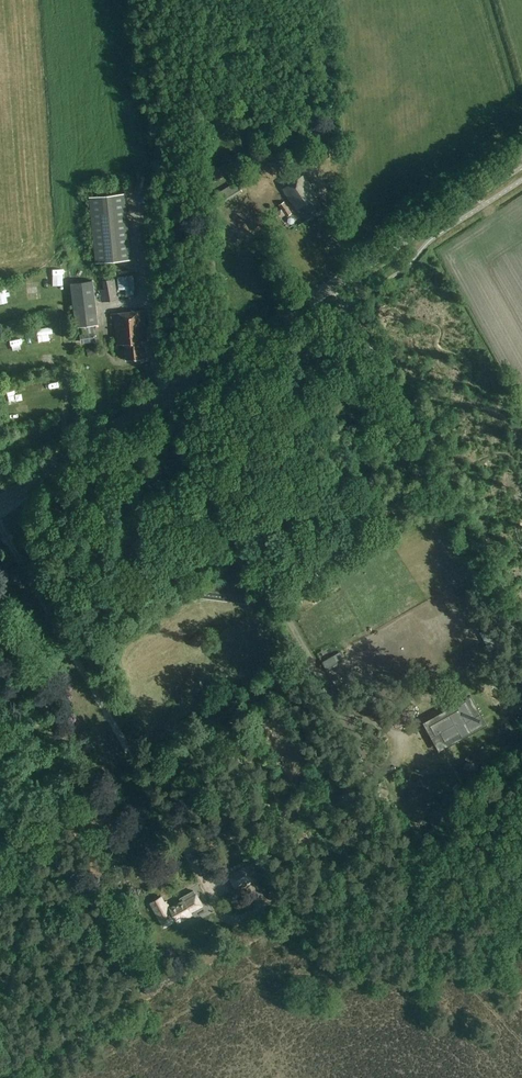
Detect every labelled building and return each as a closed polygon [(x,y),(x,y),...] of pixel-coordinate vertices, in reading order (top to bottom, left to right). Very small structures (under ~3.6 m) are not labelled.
[(267,149),(269,139),(252,136),(250,146),(267,149)] [(215,181),(230,173),(225,163),(210,171),(215,181)] [(322,209),(310,192),(313,190),(303,175),(282,188),(296,209),(298,208),(306,220),(322,209)] [(218,204),(241,191),(236,182),(213,196),(218,204)] [(123,194),(87,198),(94,263),(129,260),(123,194)] [(286,216),(291,213),(283,202),(278,205),(286,216)] [(88,296),(87,277),(79,277),(80,297),(88,296)] [(101,302),(118,299),(115,279),(102,281),(103,289),(100,290),(101,302)] [(142,358),(141,342),(145,341),(143,310),(113,313),(115,344),(124,344),(125,359),(142,358)] [(13,325),(14,333),(31,330),(30,322),(13,325)] [(94,332),(80,334),(81,343),(95,341),(94,332)] [(93,344),(85,348),(88,355),(96,351),(93,344)] [(308,566),(288,577),(291,583),(311,571),(308,566)] [(496,646),(486,628),(479,632),(489,650),(496,646)] [(333,655),(321,661),(326,671),(338,665),(333,655)] [(460,706),(432,721),(435,727),(435,728),(437,731),(440,729),(442,732),(443,731),(447,738),(461,731),(463,734),(485,722),(480,712),(477,714),(469,698),(459,703),(460,706)] [(235,890),(256,879),(248,864),(227,875),(235,890)] [(190,912),(202,905),(195,891),(167,905),(162,897),(150,903),(162,927),(176,919),(177,922),(192,914),(190,912)]
